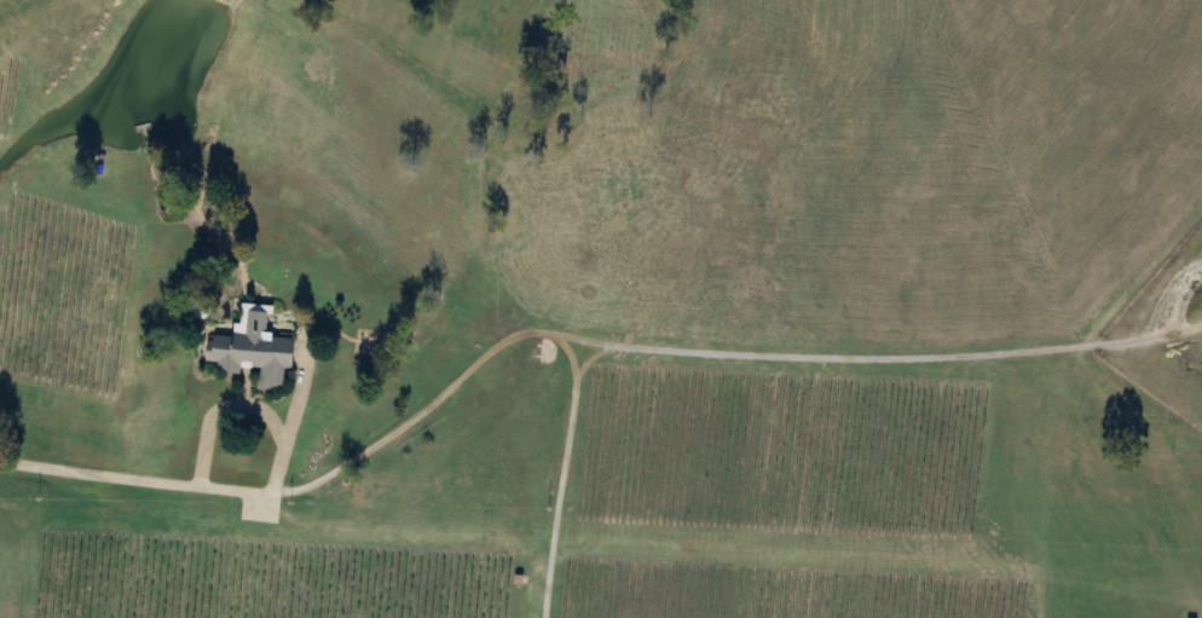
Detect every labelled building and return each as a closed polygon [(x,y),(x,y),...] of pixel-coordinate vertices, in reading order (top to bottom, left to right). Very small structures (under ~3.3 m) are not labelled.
[(207,336),(206,363),(218,364),(217,374),(240,376),(240,369),(261,370),(260,392),(283,393),(284,370),(292,370),(293,340),(266,338),(268,313),(245,312),(243,338),(207,336)]
